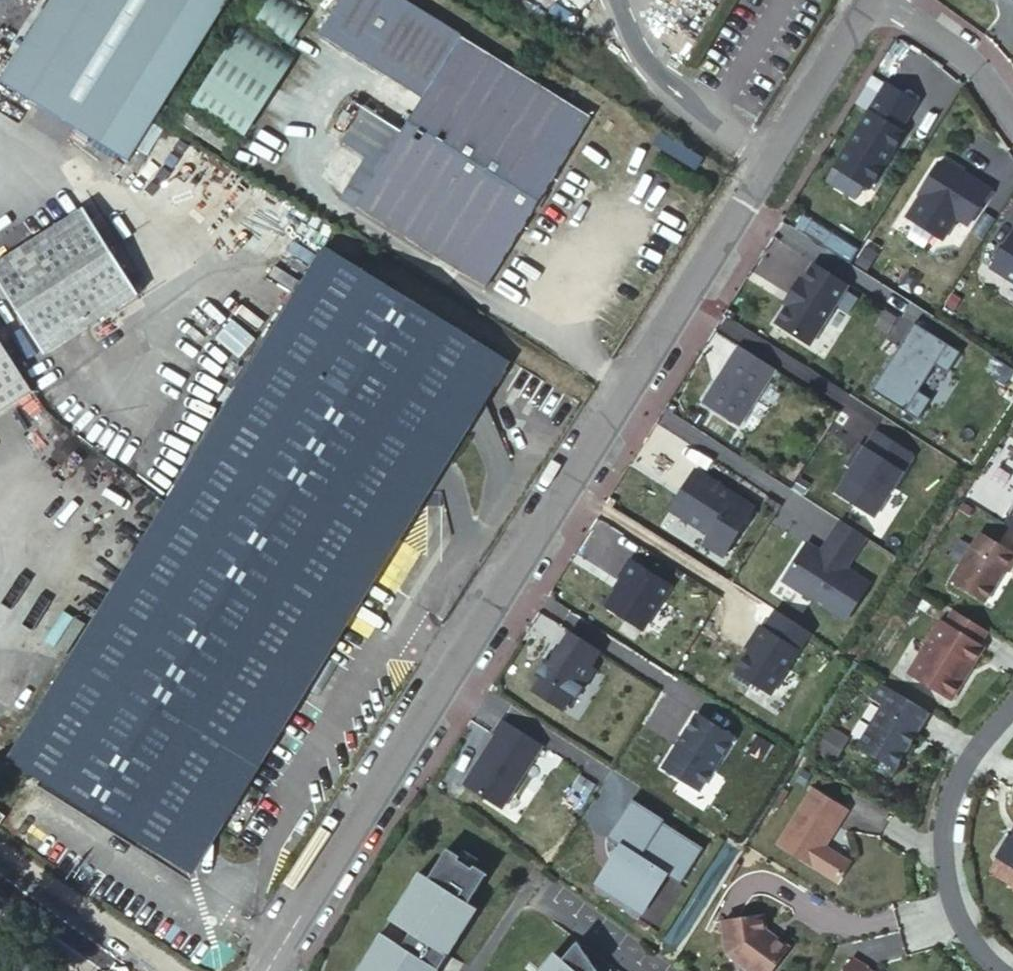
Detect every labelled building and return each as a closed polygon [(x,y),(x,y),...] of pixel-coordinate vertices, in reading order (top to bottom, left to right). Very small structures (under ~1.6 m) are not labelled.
[(0,69),(0,75),(130,162),(224,0),(45,0),(0,69)] [(249,26),(292,53),(312,20),(280,0),(266,0),(249,26)] [(464,42),(397,0),(347,0),(323,39),(426,103),(406,135),(357,212),(487,296),(593,126),(464,42)] [(247,30),(194,115),(247,148),(300,63),(247,30)] [(895,91),(842,173),(878,195),(913,141),(908,138),(925,111),(895,91)] [(345,204),(357,212),(406,135),(369,112),(346,147),(371,163),(345,204)] [(955,169),(946,171),(926,202),(976,234),(999,197),(955,169)] [(84,208),(33,240),(86,326),(139,293),(84,208)] [(0,260),(0,283),(44,353),(86,326),(33,240),(0,260)] [(495,355),(326,248),(164,504),(5,758),(175,864),(495,355)] [(999,275),(1012,284),(1012,253),(999,275)] [(850,291),(812,267),(804,281),(799,278),(790,293),(793,295),(776,323),(815,347),(850,291)] [(951,376),(965,354),(917,324),(874,393),(921,422),(934,402),(922,394),(939,368),(951,376)] [(32,392),(0,341),(0,412),(32,392)] [(783,372),(746,349),(711,406),(747,428),(783,372)] [(509,364),(495,355),(175,864),(188,872),(509,364)] [(762,509),(703,472),(678,512),(717,536),(711,546),(731,558),(762,509)] [(873,540),(847,524),(828,554),(831,556),(826,563),(811,553),(788,589),(849,627),(870,593),(848,579),(873,540)] [(952,578),(985,599),(1005,568),(1010,570),(1012,565),(1012,552),(981,532),(952,578)] [(676,585),(635,560),(625,577),(630,580),(612,609),(648,631),(676,585)] [(989,631),(955,610),(946,624),(942,621),(910,673),(952,699),(984,648),(980,645),(989,631)] [(732,671),(775,691),(799,641),(757,621),(732,671)] [(606,652),(576,633),(556,664),(554,662),(544,677),(548,680),(539,693),(568,711),(576,698),(580,701),(600,670),(596,667),(606,652)] [(881,682),(873,696),(885,704),(894,690),(881,682)] [(885,704),(860,745),(896,768),(930,713),(894,690),(885,704)] [(737,739),(701,717),(668,769),(704,791),(737,739)] [(503,736),(472,785),(508,807),(547,745),(509,722),(501,734),(503,736)] [(815,748),(834,758),(844,738),(825,728),(815,748)] [(814,789),(780,845),(839,882),(855,856),(830,840),(848,810),(814,789)] [(668,821),(635,801),(612,838),(624,847),(600,885),(646,914),(670,876),(685,885),(708,850),(667,824),(668,821)] [(997,856),(1012,866),(1012,837),(1011,835),(997,856)] [(472,906),(461,896),(477,870),(438,849),(421,874),(413,869),(374,933),(349,970),(431,970),(472,906)] [(753,970),(775,970),(791,948),(775,936),(773,939),(768,935),(767,930),(765,915),(724,922),(729,954),(753,970)] [(775,936),(767,930),(768,935),(773,939),(775,936)] [(582,970),(587,963),(570,938),(554,955),(547,950),(529,970),(582,970)] [(866,970),(867,967),(853,958),(845,970),(866,970)]
